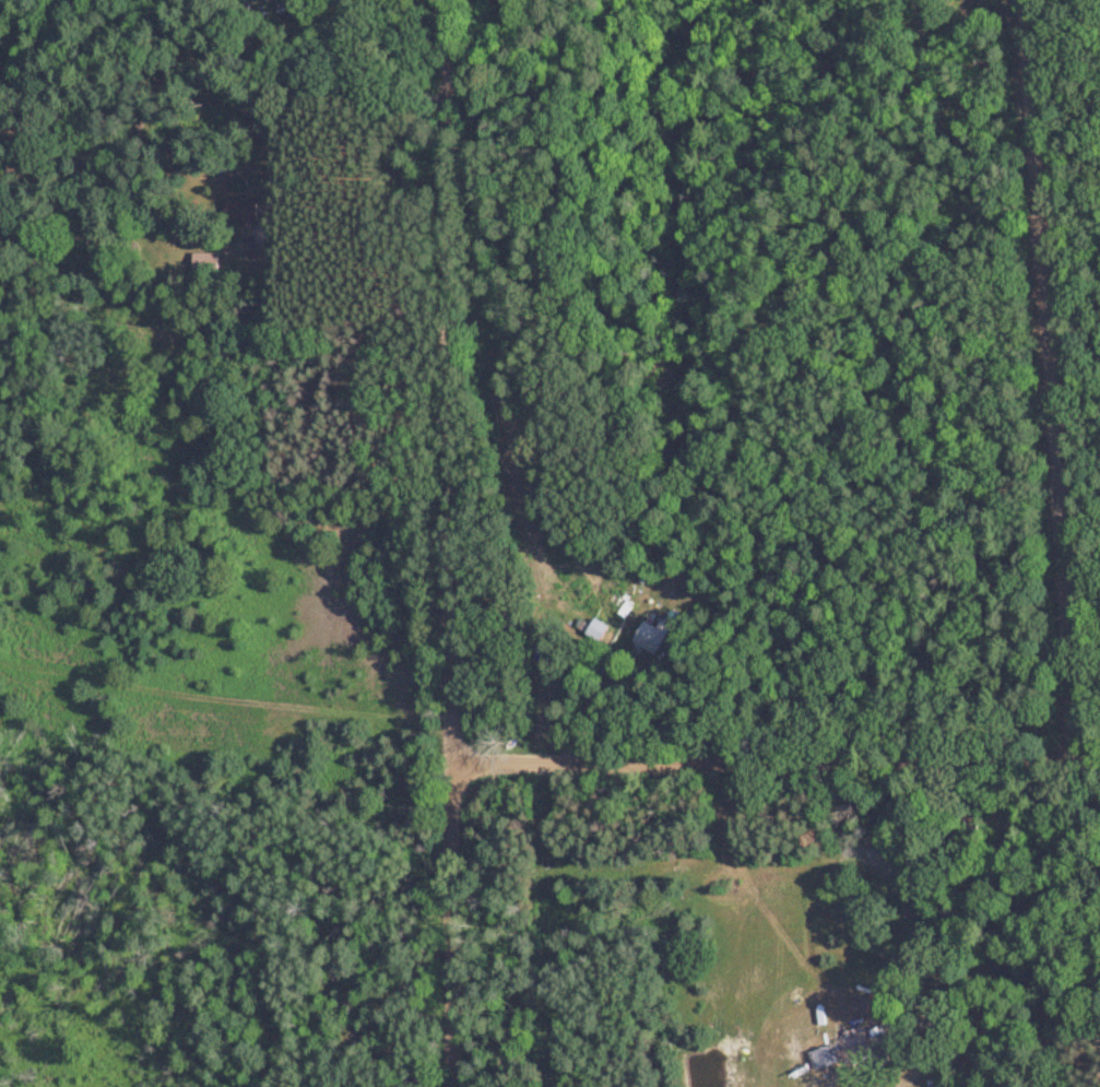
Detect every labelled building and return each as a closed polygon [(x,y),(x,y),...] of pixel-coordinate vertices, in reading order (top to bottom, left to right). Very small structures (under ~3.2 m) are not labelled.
[(193,255),(193,274),(217,274),(217,255),(193,255)] [(664,631),(638,623),(632,646),(658,653),(664,631)]
